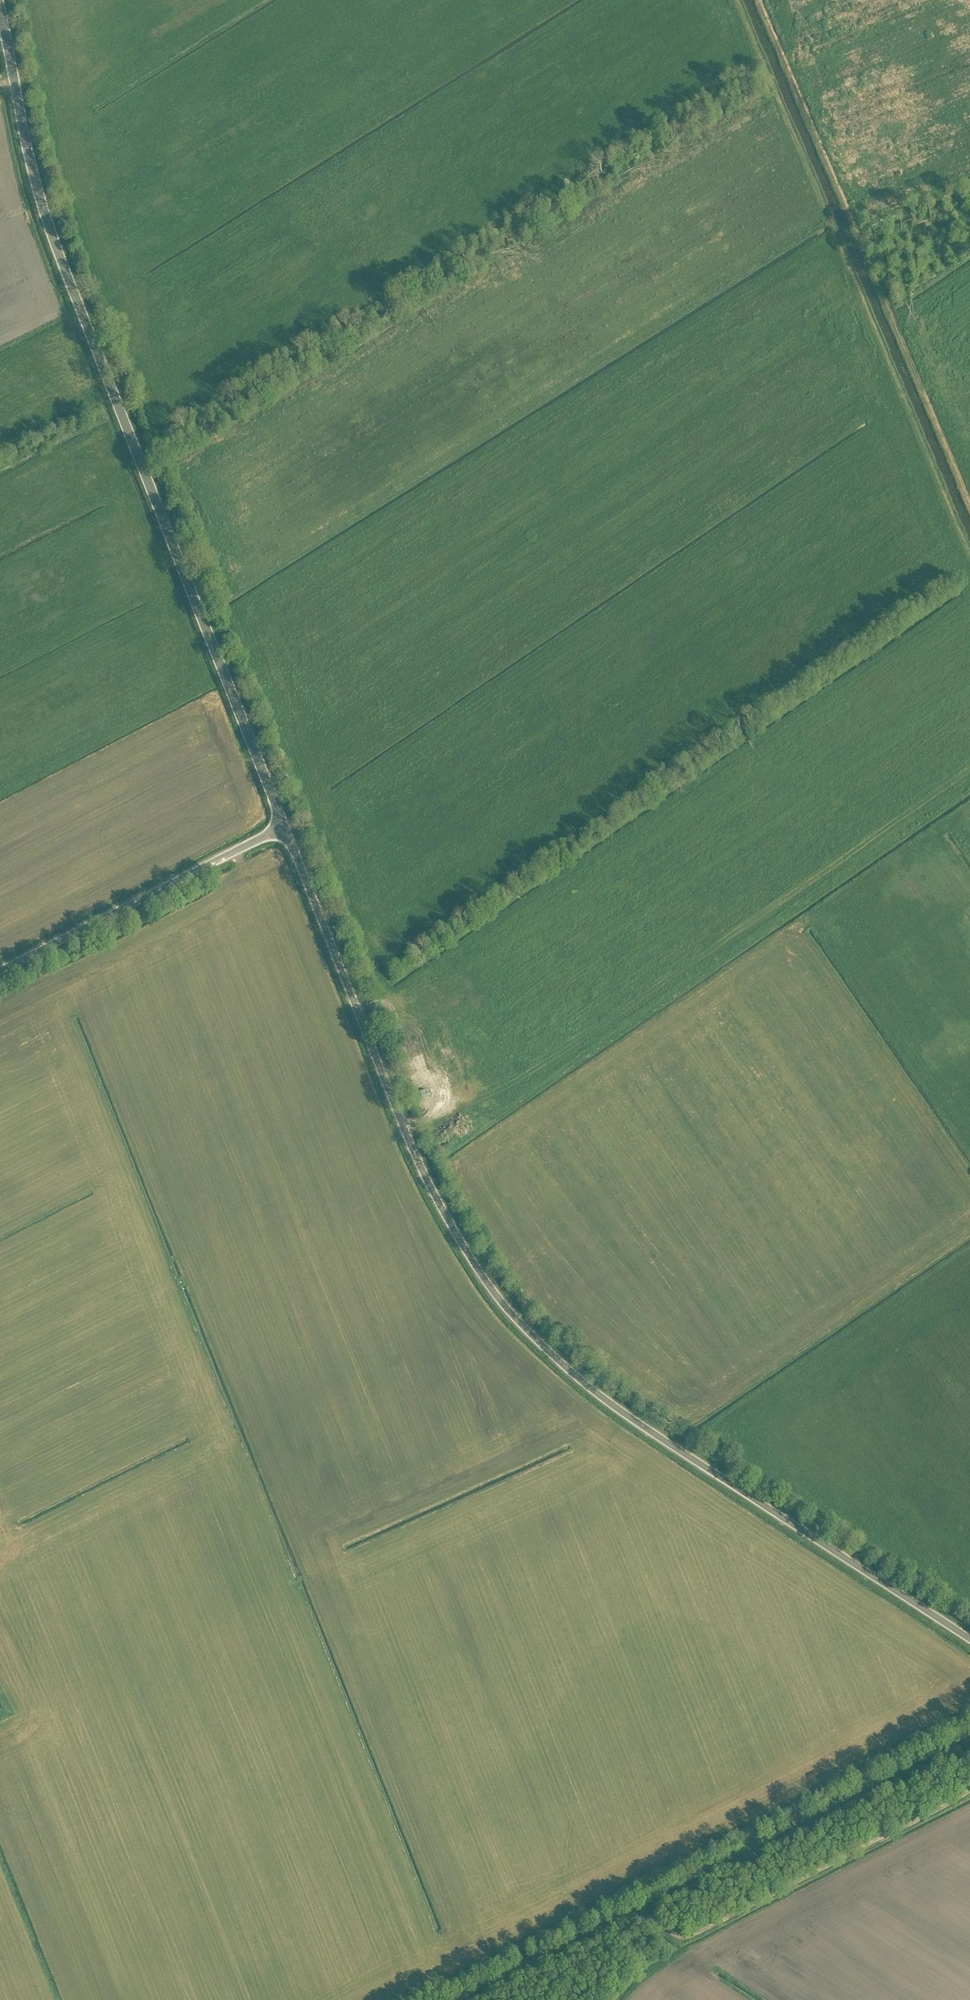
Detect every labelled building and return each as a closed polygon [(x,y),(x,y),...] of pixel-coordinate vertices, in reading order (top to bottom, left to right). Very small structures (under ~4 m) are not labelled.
[(429,1091),(440,1086),(443,1094),(450,1092),(445,1079),(443,1080),(440,1073),(436,1074),(438,1079),(426,1083),(429,1091)]
